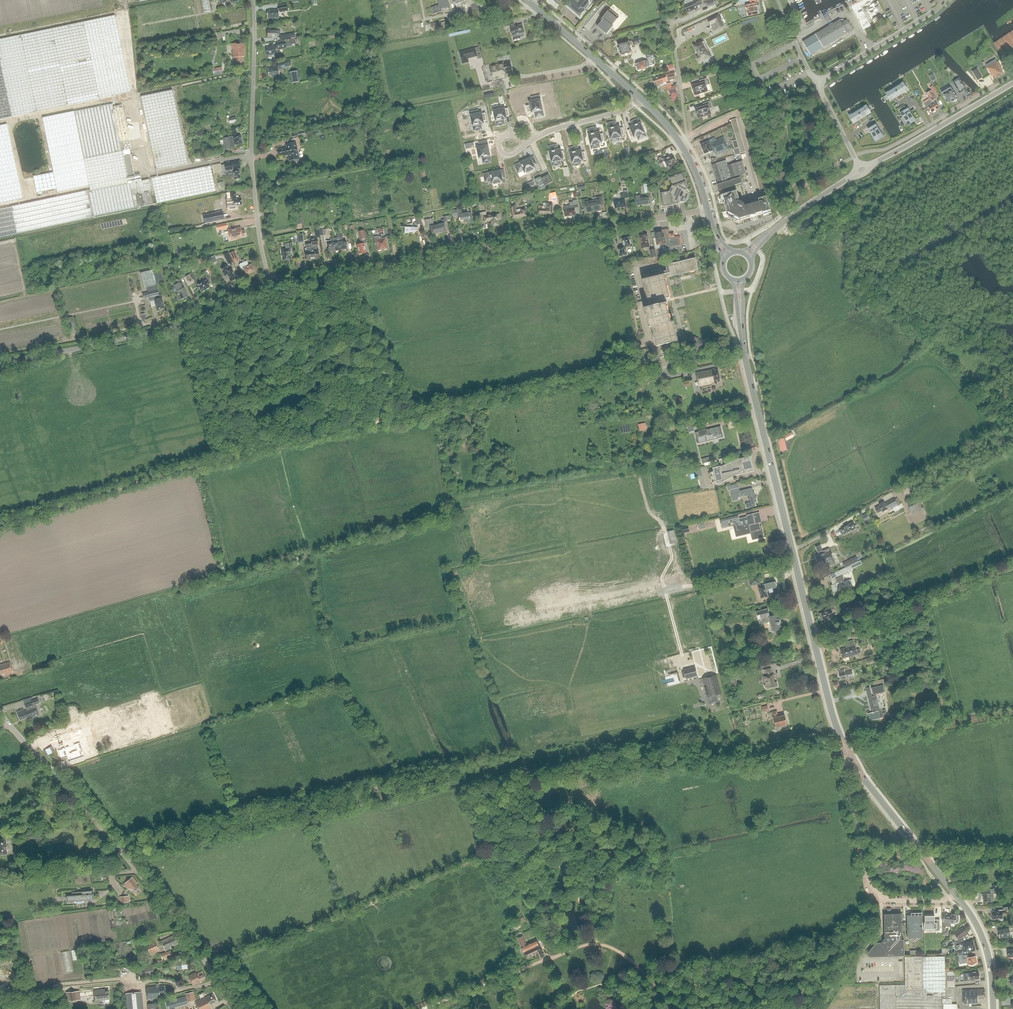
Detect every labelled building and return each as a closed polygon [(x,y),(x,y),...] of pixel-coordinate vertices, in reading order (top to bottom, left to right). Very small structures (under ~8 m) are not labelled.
[(204,12),(211,11),(209,0),(202,0),(204,12)] [(438,5),(431,8),(433,14),(442,11),(441,9),(450,6),(447,0),(436,0),(438,5)] [(589,5),(583,0),(573,0),(568,6),(580,16),(586,10),(589,5)] [(685,5),(688,12),(698,8),(697,6),(702,4),(700,0),(696,0),(685,4),(685,5)] [(750,3),(751,3),(752,4),(746,6),(748,16),(758,14),(756,3),(755,4),(755,2),(761,0),(750,0),(750,3)] [(278,9),(269,9),(269,12),(268,12),(268,13),(267,13),(267,14),(268,15),(267,18),(277,19),(278,12),(288,11),(287,4),(278,5),(279,8),(278,9)] [(602,21),(597,27),(606,35),(613,27),(612,26),(619,17),(610,9),(601,20),(602,21)] [(131,92),(115,15),(0,39),(0,119),(131,92)] [(718,29),(723,26),(718,15),(708,20),(710,25),(715,22),(718,29)] [(845,30),(851,26),(847,19),(841,23),(840,20),(816,34),(802,42),(810,55),(847,33),(845,30)] [(440,23),(439,22),(430,23),(432,31),(447,28),(446,21),(440,23)] [(513,21),(505,23),(506,27),(510,26),(514,40),(520,38),(519,34),(523,33),(524,33),(522,24),(515,26),(513,21)] [(277,38),(277,35),(280,35),(280,30),(277,30),(277,29),(274,29),(274,30),(267,30),(267,37),(272,37),(272,38),(277,38)] [(276,43),(276,45),(265,47),(267,56),(278,54),(277,49),(286,48),(285,41),(276,43)] [(621,55),(632,52),(629,41),(618,44),(621,55)] [(707,52),(707,51),(708,51),(704,41),(694,46),(698,55),(696,56),(699,62),(706,59),(706,57),(708,56),(706,52),(707,52)] [(232,44),(233,59),(233,64),(242,63),(241,57),(245,56),(244,43),(232,44)] [(463,63),(469,62),(468,58),(477,56),(475,49),(460,53),(462,61),(463,63)] [(648,66),(653,64),(653,60),(655,59),(654,54),(646,56),(649,63),(648,64),(647,61),(636,64),(638,71),(642,70),(646,69),(646,68),(649,67),(648,66)] [(1001,68),(997,62),(996,60),(991,63),(999,76),(1003,73),(1000,69),(1001,68)] [(279,76),(278,69),(284,67),(284,66),(289,65),(290,65),(290,64),(290,63),(290,61),(277,63),(277,67),(267,68),(268,75),(270,75),(271,77),(279,76)] [(508,61),(490,66),(493,79),(494,81),(507,77),(506,74),(508,73),(513,72),(511,62),(509,63),(508,61)] [(992,74),(995,78),(999,76),(991,63),(986,65),(988,68),(987,68),(991,74),(992,74)] [(222,67),(212,69),(213,75),(223,73),(222,67)] [(977,69),(972,71),(977,79),(981,76),(977,69)] [(291,83),(299,82),(297,71),(290,73),(291,83)] [(668,82),(675,79),(674,72),(665,74),(652,79),(655,87),(656,89),(659,88),(659,86),(664,84),(664,83),(668,82)] [(967,89),(960,77),(953,82),(959,93),(967,89)] [(699,81),(700,84),(693,87),(695,95),(707,91),(705,86),(709,85),(707,78),(699,81)] [(671,83),(666,85),(667,89),(666,89),(668,94),(677,91),(675,86),(672,87),(671,83)] [(901,99),(904,97),(901,94),(907,90),(903,83),(899,86),(898,84),(893,86),(901,99)] [(898,101),(901,99),(893,86),(889,89),(890,91),(886,93),(890,100),(896,97),(898,101)] [(952,90),(951,88),(942,93),(943,95),(943,96),(947,103),(952,100),(953,102),(954,102),(955,102),(957,101),(957,100),(958,99),(952,90)] [(156,170),(188,164),(172,90),(141,97),(156,170)] [(924,102),(927,108),(928,107),(932,113),(939,108),(934,100),(936,98),(932,91),(927,94),(930,99),(924,102)] [(525,105),(524,105),(525,112),(531,111),(532,117),(538,116),(536,103),(537,103),(536,100),(535,100),(534,97),(528,98),(528,102),(525,102),(526,103),(524,103),(525,105)] [(514,101),(517,109),(522,107),(519,99),(514,101)] [(703,104),(704,107),(696,110),(699,117),(710,114),(709,109),(712,108),(710,101),(703,104)] [(153,191),(142,193),(139,181),(141,180),(140,174),(135,175),(130,149),(131,149),(122,105),(113,107),(112,104),(43,118),(53,172),(33,177),(37,193),(57,188),(57,192),(89,185),(90,190),(89,191),(89,190),(0,209),(0,237),(135,208),(133,199),(136,198),(138,207),(153,204),(151,195),(154,195),(153,191)] [(501,105),(492,107),(497,127),(506,125),(504,117),(509,116),(508,108),(506,109),(502,109),(501,105)] [(861,106),(856,109),(864,122),(867,120),(864,116),(870,113),(866,106),(862,108),(861,106)] [(904,106),(898,110),(908,125),(915,121),(908,109),(907,110),(904,106)] [(853,114),(849,116),(854,123),(859,120),(862,123),(864,122),(856,109),(852,112),(853,114)] [(479,110),(469,112),(474,131),(483,129),(481,122),(487,121),(485,113),(479,114),(479,110)] [(633,129),(627,131),(631,138),(636,136),(637,140),(646,136),(638,118),(630,122),(633,129)] [(612,123),(607,124),(611,143),(620,141),(620,139),(619,137),(624,136),(625,136),(624,134),(623,128),(618,129),(616,123),(612,123)] [(23,199),(7,124),(0,125),(0,204),(23,199)] [(872,124),(868,127),(870,129),(869,130),(876,141),(882,137),(876,125),(874,126),(873,124),(872,124)] [(596,128),(587,130),(591,149),(600,147),(599,143),(604,142),(603,134),(597,135),(596,128)] [(234,145),(242,143),(240,135),(228,137),(222,138),(225,150),(231,148),(235,147),(234,145)] [(709,140),(709,141),(701,145),(704,154),(713,150),(715,155),(729,149),(724,137),(716,140),(715,138),(709,140)] [(480,148),(476,149),(478,158),(482,157),(483,164),(491,162),(487,141),(479,142),(480,148)] [(298,161),(299,160),(295,143),(286,145),(287,148),(278,150),(279,156),(286,155),(289,156),(289,160),(294,159),(294,161),(296,162),(298,161)] [(557,145),(547,147),(551,166),(560,164),(560,160),(565,159),(563,151),(558,152),(557,145)] [(578,147),(569,148),(569,152),(572,163),(572,167),(581,165),(581,164),(581,162),(581,161),(586,160),(584,152),(579,153),(578,150),(578,147)] [(532,156),(515,163),(518,172),(524,169),(526,174),(534,171),(535,170),(533,165),(535,164),(532,156)] [(663,156),(658,159),(660,164),(663,162),(665,167),(667,167),(669,170),(673,169),(671,165),(676,163),(673,156),(664,159),(663,156)] [(221,165),(222,171),(223,174),(233,172),(234,180),(240,179),(239,171),(238,171),(237,168),(240,168),(239,160),(224,163),(224,165),(221,165)] [(742,183),(740,178),(744,177),(743,174),(745,174),(742,161),(731,164),(727,165),(726,160),(712,165),(718,184),(717,185),(719,190),(742,183)] [(157,203),(216,191),(211,166),(152,178),(157,203)] [(502,168),(484,172),(486,181),(492,179),(493,185),(502,183),(501,177),(504,177),(502,168)] [(683,202),(688,193),(681,174),(669,179),(672,186),(669,191),(661,193),(664,205),(683,202)] [(541,177),(535,179),(540,190),(546,187),(545,185),(552,182),(548,175),(541,178),(541,177)] [(151,178),(141,180),(139,181),(142,193),(153,191),(154,190),(151,178)] [(737,190),(720,195),(723,203),(724,203),(728,217),(733,216),(734,220),(756,214),(771,210),(766,196),(758,198),(759,202),(745,206),(744,203),(739,200),(736,201),(736,200),(739,198),(737,190)] [(237,205),(241,205),(241,198),(238,198),(238,196),(236,196),(236,192),(226,193),(228,210),(237,209),(237,205)] [(620,193),(621,199),(619,199),(614,200),(615,204),(614,204),(614,206),(615,206),(615,208),(626,207),(625,198),(624,197),(628,197),(628,192),(620,193)] [(593,201),(594,211),(598,211),(598,212),(598,211),(601,211),(601,210),(602,210),(600,202),(604,202),(603,196),(597,197),(597,201),(593,201)] [(649,204),(649,198),(644,198),(644,197),(640,197),(640,196),(635,196),(637,205),(649,204)] [(594,211),(593,201),(589,202),(588,199),(582,200),(583,206),(586,205),(588,212),(590,212),(590,213),(593,212),(594,212),(594,211)] [(577,200),(573,200),(573,202),(569,202),(570,205),(564,206),(564,210),(565,216),(576,214),(574,208),(578,207),(577,200)] [(554,209),(552,209),(550,209),(551,204),(551,203),(546,203),(546,204),(546,209),(540,208),(539,214),(539,216),(544,216),(544,217),(547,217),(547,216),(553,216),(553,213),(554,213),(554,209)] [(513,218),(527,216),(525,208),(516,210),(515,205),(511,206),(512,214),(513,218)] [(468,223),(472,222),(471,213),(468,214),(468,213),(462,214),(461,209),(452,211),(453,216),(459,215),(459,221),(467,219),(468,223)] [(485,212),(482,212),(479,213),(480,219),(484,218),(484,222),(490,221),(491,226),(498,224),(497,219),(500,218),(499,214),(496,215),(492,216),(492,215),(486,216),(485,212)] [(219,220),(217,213),(207,216),(209,222),(219,220)] [(442,224),(437,225),(439,233),(442,233),(442,232),(445,231),(443,223),(444,222),(447,222),(446,216),(443,216),(444,219),(441,220),(442,224)] [(437,225),(434,226),(432,219),(425,220),(426,226),(429,225),(430,225),(432,234),(435,233),(435,234),(439,233),(437,225)] [(417,231),(418,227),(412,227),(413,223),(402,225),(402,227),(404,227),(404,232),(404,233),(417,231)] [(319,226),(320,229),(318,229),(319,236),(323,235),(323,236),(327,235),(326,229),(323,230),(322,226),(319,226)] [(228,230),(230,240),(232,240),(233,240),(238,239),(238,238),(246,236),(245,230),(241,231),(241,229),(240,227),(228,230)] [(654,249),(656,257),(656,256),(657,257),(664,256),(662,248),(665,247),(666,248),(681,245),(681,244),(682,244),(680,237),(679,236),(675,237),(674,233),(668,234),(668,229),(667,230),(667,229),(658,230),(659,231),(655,232),(651,233),(654,249)] [(366,253),(364,243),(363,241),(366,240),(364,230),(359,231),(361,239),(359,239),(360,244),(356,245),(358,254),(359,254),(360,254),(362,254),(362,253),(366,253)] [(335,251),(341,250),(339,234),(336,235),(337,238),(333,239),(333,241),(334,243),(335,251)] [(346,241),(343,242),(342,234),(339,234),(341,250),(347,249),(346,241)] [(648,243),(649,243),(648,239),(647,239),(646,234),(644,235),(643,234),(641,235),(640,236),(641,241),(640,242),(641,244),(642,244),(642,245),(642,244),(643,248),(649,247),(648,243)] [(379,236),(374,237),(375,243),(377,243),(378,250),(379,249),(379,250),(381,249),(387,248),(385,238),(382,239),(382,237),(381,237),(381,236),(380,236),(379,236)] [(627,239),(623,239),(624,248),(618,249),(620,256),(627,255),(626,248),(632,247),(632,246),(633,245),(632,243),(631,238),(630,238),(629,237),(627,238),(627,239)] [(317,250),(316,246),(318,245),(318,244),(318,242),(317,242),(317,238),(310,239),(311,244),(312,259),(319,258),(318,254),(319,253),(319,251),(318,251),(318,250),(317,250)] [(291,252),(291,249),(292,249),(292,243),(285,244),(286,249),(282,249),(282,254),(282,255),(282,256),(283,257),(283,260),(291,259),(290,253),(291,252)] [(230,253),(234,262),(239,260),(235,251),(230,253)] [(228,252),(223,254),(228,264),(233,262),(228,252)] [(657,272),(654,273),(651,273),(652,276),(651,276),(648,277),(646,277),(643,278),(650,306),(645,307),(650,327),(652,327),(657,346),(655,346),(657,352),(667,350),(666,344),(678,341),(673,321),(671,322),(666,303),(665,299),(670,298),(665,278),(698,270),(696,258),(666,265),(667,270),(659,271),(657,272)] [(251,265),(248,266),(247,261),(240,264),(239,265),(241,271),(243,271),(244,271),(246,274),(254,271),(251,265)] [(230,281),(236,279),(234,275),(235,275),(232,269),(229,270),(228,266),(221,269),(224,276),(226,275),(228,278),(229,278),(230,281)] [(144,288),(156,285),(153,270),(140,273),(144,288)] [(199,284),(196,280),(193,273),(183,278),(188,286),(194,283),(198,290),(200,289),(201,292),(205,290),(201,281),(200,281),(201,283),(199,284)] [(206,276),(206,277),(203,278),(204,279),(201,281),(205,290),(210,287),(208,284),(210,284),(208,281),(211,279),(209,275),(206,276)] [(172,282),(174,286),(177,291),(176,292),(179,296),(177,297),(179,300),(187,296),(183,288),(182,288),(178,279),(172,282)] [(150,302),(154,301),(155,304),(155,303),(157,310),(164,308),(162,298),(160,299),(158,290),(157,290),(156,285),(147,287),(149,298),(150,302)] [(621,369),(631,366),(629,356),(619,358),(621,369)] [(699,388),(713,385),(712,383),(715,383),(715,384),(717,384),(717,382),(720,381),(718,370),(715,370),(714,369),(696,373),(699,388)] [(697,444),(723,437),(720,427),(707,430),(706,429),(698,431),(698,432),(695,433),(697,444)] [(785,438),(784,439),(784,438),(778,440),(781,451),(787,450),(785,441),(787,441),(794,437),(791,433),(784,436),(785,438)] [(724,466),(722,459),(719,459),(720,465),(713,467),(714,471),(710,472),(712,484),(724,481),(724,482),(734,476),(738,475),(737,471),(740,470),(740,471),(751,469),(752,469),(749,456),(748,456),(749,457),(737,460),(724,466)] [(704,482),(702,475),(701,475),(697,476),(694,477),(696,483),(704,482)] [(738,498),(738,497),(744,495),(745,496),(748,495),(750,502),(746,503),(745,504),(746,508),(754,506),(755,505),(755,503),(757,502),(754,491),(753,491),(752,489),(751,488),(739,491),(738,484),(727,486),(728,490),(730,490),(732,501),(737,500),(738,498)] [(889,510),(893,508),(895,512),(904,507),(902,503),(898,505),(894,499),(885,504),(884,502),(879,505),(880,506),(875,509),(877,513),(881,511),(882,512),(888,509),(889,510)] [(919,503),(909,507),(912,514),(923,509),(919,503)] [(752,540),(764,537),(761,526),(760,527),(759,523),(758,523),(757,520),(760,519),(759,513),(759,512),(747,515),(747,517),(739,519),(739,516),(720,520),(722,528),(733,525),(736,537),(741,535),(741,536),(741,535),(751,533),(752,540)] [(842,535),(844,534),(850,531),(851,531),(856,528),(856,529),(861,527),(859,524),(854,526),(852,522),(847,525),(848,526),(839,531),(842,535)] [(839,551),(831,555),(833,561),(842,558),(839,551)] [(821,566),(830,563),(826,552),(817,556),(818,559),(817,559),(819,564),(820,563),(821,566)] [(833,592),(846,589),(852,587),(850,579),(845,581),(843,575),(848,572),(848,570),(852,568),(851,565),(836,572),(837,577),(831,578),(832,585),(831,585),(833,592)] [(749,578),(750,586),(760,584),(759,577),(749,578)] [(774,588),(776,587),(775,582),(761,585),(761,587),(759,587),(761,598),(768,596),(776,594),(774,588)] [(831,611),(836,609),(835,605),(836,605),(834,601),(829,603),(830,607),(828,607),(829,609),(818,612),(821,623),(822,622),(823,625),(828,623),(827,621),(830,620),(830,619),(834,618),(831,611)] [(779,633),(781,631),(780,629),(781,629),(777,615),(769,617),(767,609),(756,612),(759,624),(770,621),(772,630),(773,630),(773,633),(775,634),(779,633)] [(857,654),(860,653),(861,652),(860,649),(858,649),(856,649),(853,640),(845,642),(846,648),(840,650),(843,658),(857,654)] [(13,673),(10,662),(0,665),(0,675),(3,674),(4,675),(13,673)] [(686,679),(698,676),(695,667),(683,670),(686,679)] [(773,687),(777,686),(776,682),(774,683),(771,669),(766,670),(767,676),(764,677),(766,684),(765,685),(765,686),(765,687),(766,687),(767,688),(770,688),(773,688),(773,687)] [(835,689),(847,686),(845,678),(853,676),(852,671),(845,673),(844,672),(839,674),(840,679),(838,680),(839,681),(833,683),(835,688),(835,689)] [(716,675),(702,678),(706,693),(708,701),(709,704),(718,702),(716,696),(721,694),(716,675)] [(873,695),(883,692),(883,685),(872,688),(873,695)] [(876,696),(872,697),(870,688),(866,689),(871,710),(873,710),(874,713),(869,714),(870,720),(883,717),(882,714),(886,713),(885,710),(880,711),(876,696)] [(28,720),(34,717),(39,716),(35,705),(40,703),(38,698),(32,700),(32,701),(24,704),(26,711),(24,711),(24,710),(17,712),(20,720),(27,718),(28,720)] [(781,727),(787,725),(786,724),(786,723),(784,715),(777,716),(776,710),(772,712),(776,728),(781,727)] [(80,720),(64,726),(66,733),(83,727),(80,720)] [(64,742),(91,733),(89,727),(62,736),(64,742)] [(81,749),(82,749),(80,743),(79,743),(74,745),(74,746),(70,747),(69,746),(67,747),(67,748),(65,749),(65,748),(63,748),(62,749),(63,749),(58,751),(61,760),(67,758),(68,758),(69,762),(84,757),(83,751),(82,752),(81,752),(81,749)] [(133,876),(124,884),(128,889),(133,889),(135,891),(138,889),(137,888),(139,888),(136,884),(138,883),(133,876)] [(993,901),(993,891),(999,891),(999,886),(993,886),(993,889),(989,889),(989,891),(982,891),(982,896),(984,896),(984,902),(992,901),(993,901)] [(72,895),(66,896),(67,902),(74,901),(74,903),(84,902),(84,900),(92,899),(92,891),(72,892),(72,895)] [(1002,914),(1010,913),(1009,906),(1003,907),(1003,910),(998,910),(999,911),(992,912),(992,919),(994,919),(994,920),(997,920),(997,919),(998,919),(998,921),(1003,921),(1002,914)] [(911,915),(907,915),(907,938),(923,938),(922,915),(917,915),(917,913),(911,913),(911,915)] [(893,914),(884,914),(884,938),(881,943),(876,943),(866,954),(869,957),(904,956),(904,940),(902,940),(901,916),(893,916),(893,914)] [(950,916),(948,927),(951,927),(951,923),(955,923),(956,923),(957,923),(958,922),(959,917),(958,916),(957,915),(956,915),(952,914),(951,916),(950,916)] [(924,923),(924,931),(926,931),(926,929),(934,929),(934,931),(940,931),(940,920),(935,920),(934,916),(925,916),(925,923),(924,923)] [(1012,931),(1012,925),(1008,925),(1009,928),(998,930),(1000,938),(1010,936),(1010,932),(1012,931)] [(959,940),(953,941),(955,944),(959,943),(963,942),(964,941),(962,939),(968,934),(963,927),(954,934),(959,940)] [(165,951),(168,950),(171,949),(170,947),(173,945),(173,944),(178,942),(176,938),(175,938),(174,935),(161,941),(165,951)] [(541,950),(536,940),(526,945),(522,936),(518,938),(523,950),(527,958),(536,954),(538,958),(543,956),(541,950)] [(963,942),(959,943),(960,944),(961,944),(962,948),(963,951),(965,951),(968,950),(970,949),(970,950),(971,952),(975,950),(974,948),(972,941),(964,943),(963,942)] [(147,947),(151,955),(159,952),(155,943),(147,947)] [(172,957),(170,951),(161,953),(163,960),(172,957)] [(942,1004),(943,1004),(943,1008),(957,1008),(957,1004),(952,1004),(951,988),(955,988),(955,972),(945,972),(945,956),(905,957),(906,985),(880,985),(880,1008),(942,1008),(942,1004)] [(974,963),(977,963),(976,956),(962,959),(962,962),(967,961),(968,965),(970,964),(970,965),(971,964),(971,965),(973,965),(974,964),(974,963)] [(187,960),(176,961),(177,970),(188,968),(187,964),(189,964),(189,961),(187,962),(187,960)] [(140,968),(141,976),(154,974),(153,966),(151,966),(151,964),(146,965),(146,967),(140,968)] [(194,985),(197,984),(198,984),(201,983),(200,981),(205,978),(202,971),(196,974),(195,973),(188,976),(193,986),(194,985)] [(974,980),(979,979),(978,972),(976,972),(972,972),(969,973),(963,974),(964,981),(970,980),(970,981),(974,980)] [(156,987),(146,987),(147,999),(160,998),(160,994),(165,993),(165,986),(159,986),(159,983),(156,984),(156,987)] [(93,990),(93,991),(79,993),(79,991),(66,992),(67,1001),(80,1000),(80,997),(94,995),(94,1003),(101,1002),(101,1000),(109,999),(108,989),(102,990),(102,989),(93,990)] [(978,999),(985,999),(984,989),(963,990),(963,1004),(978,1003),(978,999)] [(141,992),(126,993),(127,1008),(143,1008),(141,992)] [(185,994),(188,1002),(196,1000),(193,992),(185,994)] [(216,1002),(213,994),(195,1002),(198,1008),(211,1008),(212,1008),(210,1005),(216,1002)] [(174,1007),(187,1003),(186,997),(173,1001),(173,1002),(166,1004),(168,1008),(170,1008),(174,1008),(174,1007)]
